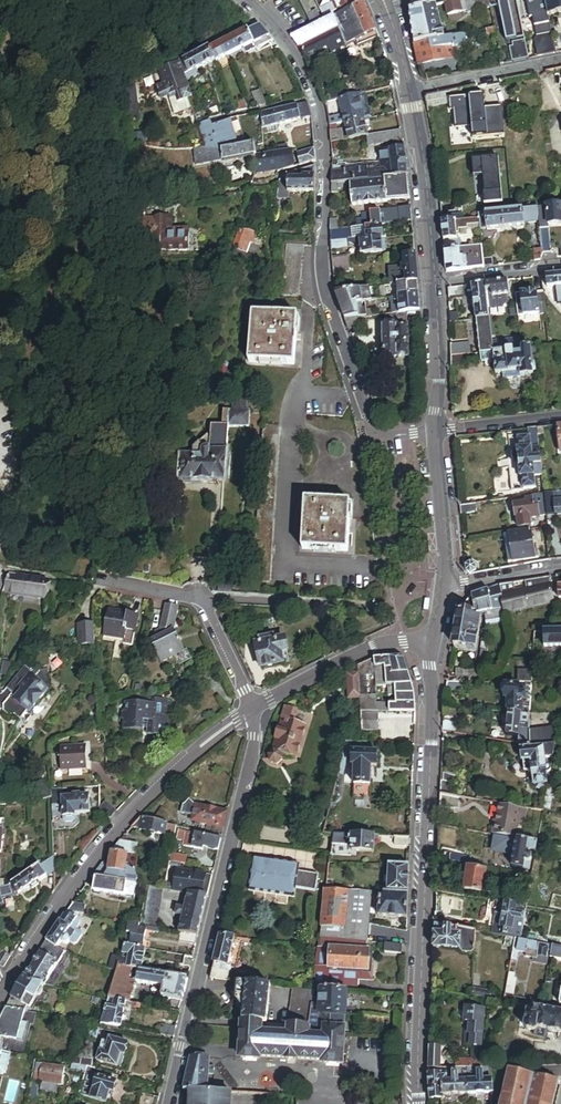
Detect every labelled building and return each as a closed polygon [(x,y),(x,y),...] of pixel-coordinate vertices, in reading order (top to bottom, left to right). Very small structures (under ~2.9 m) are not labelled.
[(311,12),(305,0),(299,0),(304,11),(309,22),(320,17),(316,10),(311,12)] [(332,3),(336,10),(345,5),(342,0),(337,0),(332,3)] [(421,8),(419,0),(409,0),(412,10),(421,8)] [(490,7),(489,0),(454,0),(444,2),(447,15),(466,10),(466,13),(490,7)] [(560,15),(560,0),(545,0),(546,7),(549,18),(560,15)] [(290,36),(296,44),(336,27),(342,41),(344,40),(345,42),(354,38),(358,45),(378,36),(363,2),(290,36)] [(439,16),(447,15),(444,2),(437,4),(439,16)] [(324,10),(326,14),(336,10),(332,3),(326,6),(327,8),(324,10)] [(414,44),(443,38),(439,16),(437,4),(421,8),(412,10),(410,10),(414,44)] [(296,44),(304,57),(342,41),(336,27),(296,44)] [(196,68),(260,39),(252,28),(179,61),(180,64),(183,63),(188,72),(196,68)] [(418,64),(457,56),(454,44),(452,44),(451,36),(443,38),(414,44),(418,64)] [(189,98),(192,97),(186,81),(180,64),(179,61),(161,68),(171,98),(178,95),(180,101),(189,98)] [(183,63),(180,64),(186,81),(199,75),(196,68),(188,72),(183,63)] [(134,76),(123,80),(128,112),(139,110),(134,76)] [(351,95),(349,86),(338,88),(337,86),(325,88),(328,100),(338,98),(351,95)] [(259,107),(266,105),(258,88),(258,87),(250,89),(259,107)] [(428,111),(462,104),(459,89),(428,95),(427,96),(425,98),(428,111)] [(344,121),(363,117),(357,94),(351,95),(338,98),(342,113),(344,121)] [(177,114),(193,108),(189,98),(180,101),(178,95),(171,98),(177,114)] [(259,112),(262,127),(266,126),(277,124),(300,119),(300,117),(310,115),(306,103),(259,112)] [(229,113),(235,111),(232,104),(228,105),(229,107),(227,107),(229,113)] [(205,118),(201,107),(193,110),(197,121),(205,118)] [(342,113),(327,116),(329,124),(336,123),(344,121),(342,113)] [(367,136),(364,124),(368,124),(366,117),(363,117),(344,121),(347,134),(343,134),(341,128),(337,128),(336,123),(329,124),(330,141),(365,136),(367,136)] [(231,119),(211,125),(216,145),(205,148),(214,149),(219,150),(224,149),(239,147),(235,132),(232,124),(231,119)] [(205,148),(216,145),(211,125),(209,121),(198,124),(205,148)] [(313,140),(312,125),(290,129),(293,144),(313,140)] [(365,136),(367,145),(402,141),(400,131),(367,136),(365,136)] [(222,160),(255,156),(255,151),(254,145),(239,147),(224,149),(219,150),(214,149),(214,158),(222,158),(222,160)] [(287,145),(277,147),(279,153),(282,153),(289,152),(287,145)] [(298,165),(315,160),(314,147),(294,153),(298,165)] [(384,177),(407,175),(405,159),(403,147),(377,150),(377,161),(344,166),(344,170),(336,171),(335,166),(332,165),(331,183),(346,182),(384,177)] [(195,159),(206,159),(206,148),(195,149),(195,159)] [(276,172),(283,170),(282,153),(279,153),(255,156),(255,173),(276,172)] [(255,164),(255,156),(222,160),(223,168),(255,164)] [(498,157),(472,160),(473,177),(483,176),(484,193),(483,193),(484,204),(502,203),(498,157)] [(289,193),(314,193),(315,175),(315,166),(296,171),(297,177),(289,177),(289,193)] [(286,180),(279,182),(279,199),(289,199),(289,193),(289,177),(297,177),(296,171),(288,173),(288,177),(286,180)] [(385,198),(409,196),(407,175),(384,177),(384,180),(350,184),(352,204),(386,201),(385,198)] [(338,188),(345,188),(345,185),(346,185),(346,182),(331,183),(331,192),(337,191),(338,188)] [(560,215),(560,204),(545,205),(537,207),(538,222),(539,229),(548,228),(547,225),(560,223),(560,218),(560,215)] [(387,222),(411,220),(409,207),(385,210),(387,222)] [(523,223),(538,222),(537,207),(522,209),(523,223)] [(524,226),(523,223),(522,209),(477,213),(478,218),(478,224),(479,229),(486,229),(487,230),(524,226)] [(384,238),(385,238),(384,223),(380,224),(379,211),(369,211),(369,213),(371,225),(365,225),(365,233),(363,233),(363,231),(358,232),(359,237),(365,237),(366,239),(384,238)] [(365,225),(371,225),(369,213),(359,214),(360,219),(354,220),(354,226),(365,225)] [(189,252),(189,228),(172,229),(171,216),(154,216),(143,217),(146,257),(151,258),(155,253),(189,252)] [(340,228),(339,217),(330,218),(330,229),(340,228)] [(466,225),(478,224),(478,218),(441,220),(444,249),(458,248),(460,247),(459,239),(457,239),(456,233),(458,233),(458,229),(466,228),(466,225)] [(359,237),(358,232),(363,231),(363,233),(365,233),(365,225),(354,226),(340,228),(330,229),(330,234),(330,240),(346,239),(352,238),(359,237)] [(229,258),(242,261),(249,240),(246,239),(248,230),(239,229),(229,258)] [(353,255),(385,252),(384,238),(366,239),(365,237),(359,237),(352,238),(353,255)] [(330,249),(346,246),(346,239),(330,240),(330,249)] [(482,261),(482,259),(481,245),(467,247),(468,259),(477,258),(477,261),(482,261)] [(468,259),(467,247),(460,247),(458,248),(459,260),(464,260),(465,269),(483,267),(482,261),(477,261),(477,258),(468,259)] [(460,269),(459,260),(458,248),(444,249),(447,271),(460,269)] [(533,261),(539,260),(541,254),(541,249),(532,250),(533,261)] [(396,284),(416,282),(414,255),(403,256),(403,263),(400,263),(401,273),(389,274),(390,285),(396,284)] [(349,273),(347,257),(332,258),(334,274),(349,273)] [(483,267),(492,266),(492,259),(482,259),(482,261),(483,267)] [(560,285),(560,274),(545,276),(546,287),(556,286),(560,285)] [(506,294),(508,294),(507,280),(484,283),(486,297),(506,294)] [(397,296),(417,293),(416,282),(396,284),(397,296)] [(475,319),(489,317),(488,308),(486,297),(484,283),(470,285),(475,319)] [(449,298),(464,295),(462,286),(448,288),(449,298)] [(366,301),(369,301),(368,287),(356,288),(335,291),(339,305),(349,304),(366,301)] [(523,316),(546,313),(543,294),(537,295),(537,292),(521,293),(523,316)] [(406,311),(419,310),(417,293),(397,296),(389,298),(390,301),(391,301),(391,307),(398,307),(399,312),(406,311)] [(486,297),(488,308),(502,306),(507,300),(506,294),(486,297)] [(368,316),(366,301),(349,304),(353,317),(359,317),(368,316)] [(344,318),(353,317),(349,304),(339,305),(344,318)] [(393,356),(407,356),(407,326),(406,311),(399,312),(391,313),(385,314),(385,325),(382,325),(383,356),(387,356),(388,358),(392,358),(393,356)] [(294,363),(296,316),(251,314),(249,361),(294,363)] [(362,327),(365,323),(365,320),(359,320),(359,317),(353,317),(344,318),(347,329),(357,328),(357,327),(362,327)] [(480,352),(494,350),(493,344),(492,335),(491,332),(489,317),(475,319),(480,352)] [(451,355),(473,353),(471,342),(451,344),(451,355)] [(540,357),(560,355),(558,344),(539,346),(540,357)] [(520,376),(533,375),(531,347),(522,348),(509,349),(494,350),(495,359),(496,373),(503,372),(520,370),(520,375),(520,376)] [(467,360),(473,360),(473,353),(451,355),(451,368),(467,366),(467,360)] [(464,381),(469,377),(460,368),(456,372),(464,381)] [(184,480),(225,479),(225,423),(248,422),(247,408),(242,408),(242,399),(232,399),(232,408),(222,409),(221,423),(210,423),(209,431),(205,432),(205,433),(191,446),(190,454),(183,454),(184,480)] [(270,581),(279,426),(263,425),(254,580),(270,581)] [(522,489),(535,487),(533,475),(541,475),(537,434),(536,428),(525,429),(525,436),(515,437),(516,448),(515,449),(515,451),(511,451),(509,454),(510,458),(513,461),(517,460),(518,477),(520,477),(522,489)] [(544,494),(546,515),(546,516),(555,515),(556,517),(560,517),(560,492),(544,494)] [(518,527),(530,526),(530,518),(540,517),(540,515),(546,515),(544,494),(539,494),(531,495),(531,498),(525,499),(525,503),(513,504),(514,517),(517,516),(518,527)] [(347,550),(350,503),(306,501),(303,548),(347,550)] [(460,515),(476,512),(474,504),(460,505),(460,515)] [(536,548),(532,549),(530,531),(509,534),(510,543),(504,543),(507,561),(537,557),(536,548)] [(469,573),(475,570),(474,566),(469,563),(465,565),(466,571),(469,573)] [(14,591),(45,598),(49,581),(17,574),(14,591)] [(551,584),(551,576),(532,579),(525,581),(528,590),(551,584)] [(514,594),(511,583),(499,585),(503,597),(514,594)] [(508,613),(556,600),(551,584),(528,590),(514,594),(503,597),(508,613)] [(509,616),(508,613),(503,597),(499,585),(482,592),(472,596),(482,615),(482,616),(485,615),(501,611),(502,618),(509,616)] [(468,647),(476,648),(481,618),(475,617),(482,615),(472,596),(466,603),(460,610),(454,646),(468,648),(468,647)] [(153,641),(162,662),(183,653),(174,632),(175,630),(177,629),(176,625),(179,609),(165,606),(159,635),(157,635),(158,638),(153,641)] [(121,645),(132,647),(139,617),(117,612),(117,613),(108,611),(102,636),(112,638),(112,637),(122,639),(121,645)] [(501,611),(485,615),(486,622),(502,618),(501,611)] [(81,637),(95,637),(95,620),(81,620),(81,637)] [(249,636),(251,633),(248,623),(241,624),(244,637),(249,636)] [(560,645),(560,630),(547,632),(548,646),(560,645)] [(282,665),(280,653),(287,651),(284,639),(278,640),(277,637),(274,638),(273,636),(266,638),(266,640),(254,643),(261,670),(282,665)] [(480,676),(486,676),(489,650),(482,650),(480,670),(480,676)] [(282,665),(289,663),(287,651),(280,653),(282,665)] [(187,662),(183,653),(162,662),(166,672),(187,662)] [(360,694),(367,695),(366,677),(376,677),(385,677),(385,683),(387,683),(388,686),(412,684),(407,668),(405,660),(402,658),(399,657),(382,658),(374,660),(357,667),(358,672),(360,694)] [(31,711),(50,686),(48,668),(40,669),(40,665),(37,664),(31,671),(24,666),(13,680),(4,693),(0,694),(0,710),(11,708),(14,715),(20,719),(15,727),(18,730),(25,719),(28,721),(34,713),(31,711)] [(534,680),(535,669),(520,668),(519,681),(528,680),(534,680)] [(360,697),(360,694),(358,672),(347,673),(349,697),(360,697)] [(385,677),(376,677),(376,688),(380,687),(388,686),(387,683),(385,683),(385,677)] [(446,690),(466,691),(467,681),(447,682),(446,690)] [(416,712),(415,700),(414,692),(412,684),(388,686),(388,699),(389,711),(416,712)] [(532,704),(527,704),(528,689),(528,685),(508,684),(507,697),(512,697),(511,711),(532,713),(532,704)] [(388,699),(388,686),(380,687),(380,699),(388,699)] [(361,710),(376,710),(376,695),(367,695),(360,694),(360,697),(361,710)] [(166,718),(160,717),(162,701),(145,700),(144,705),(121,704),(120,715),(119,715),(118,723),(119,723),(119,731),(136,732),(137,728),(142,728),(142,735),(153,736),(153,734),(165,734),(166,718)] [(281,756),(294,760),(306,726),(294,723),(297,712),(286,708),(272,752),(275,754),(268,758),(270,766),(277,768),(282,763),(281,756)] [(364,720),(380,721),(380,711),(376,710),(361,710),(362,720),(364,720)] [(524,722),(531,723),(532,713),(511,711),(508,733),(521,736),(524,722)] [(380,721),(364,720),(364,728),(379,729),(380,721)] [(443,729),(459,732),(459,722),(443,720),(443,729)] [(530,740),(531,729),(531,723),(524,722),(521,736),(520,742),(525,743),(525,739),(530,740)] [(557,742),(557,725),(531,729),(530,740),(530,744),(536,744),(557,742)] [(539,788),(547,786),(547,782),(550,782),(549,771),(551,771),(552,770),(553,767),(552,766),(550,765),(548,765),(547,755),(555,754),(557,748),(557,742),(536,744),(530,744),(525,743),(520,742),(521,747),(522,747),(526,770),(535,769),(535,773),(534,774),(535,780),(536,780),(537,784),(539,784),(539,788)] [(88,744),(62,744),(62,769),(88,768),(88,744)] [(341,774),(346,774),(349,752),(345,752),(341,774)] [(379,768),(384,768),(385,753),(362,753),(361,767),(363,767),(362,786),(378,787),(379,768)] [(54,789),(54,773),(44,773),(44,782),(37,793),(32,793),(33,800),(54,797),(54,789)] [(441,793),(456,795),(456,782),(441,779),(441,793)] [(557,800),(559,789),(550,787),(547,802),(546,808),(551,809),(553,799),(557,800)] [(78,814),(91,813),(91,797),(83,796),(82,794),(74,794),(73,797),(64,797),(64,789),(54,789),(54,797),(55,821),(60,821),(60,815),(66,815),(66,819),(68,822),(76,821),(78,819),(78,814)] [(459,804),(473,806),(473,799),(456,795),(441,793),(440,807),(459,808),(459,804)] [(193,817),(196,806),(190,800),(183,807),(182,814),(193,817)] [(102,813),(110,820),(119,811),(107,801),(101,808),(102,813)] [(537,809),(545,810),(546,808),(547,802),(540,801),(537,803),(537,809)] [(526,821),(528,807),(501,803),(498,820),(495,820),(493,834),(518,838),(520,821),(526,821)] [(205,835),(222,839),(228,814),(214,810),(215,808),(210,807),(209,809),(196,806),(193,817),(192,822),(197,824),(201,825),(207,826),(205,835)] [(165,832),(174,835),(176,827),(167,825),(167,824),(157,821),(142,818),(133,829),(164,836),(165,832)] [(439,847),(454,847),(455,828),(440,825),(439,847)] [(219,853),(221,841),(186,833),(182,847),(203,852),(204,849),(219,853)] [(359,853),(381,854),(382,837),(338,835),(338,844),(360,845),(359,853)] [(395,846),(411,847),(411,839),(395,838),(395,846)] [(535,850),(538,850),(540,841),(518,838),(514,865),(532,868),(535,850)] [(178,862),(185,863),(187,854),(173,850),(171,860),(178,862)] [(472,858),(451,855),(452,852),(439,850),(438,859),(471,864),(472,858)] [(109,872),(125,874),(127,862),(129,855),(112,852),(109,872)] [(50,875),(57,871),(56,856),(43,864),(50,875)] [(300,864),(254,857),(249,891),(289,897),(296,898),(297,887),(316,890),(318,873),(300,870),(300,864)] [(15,894),(14,892),(19,890),(21,892),(32,885),(34,888),(36,887),(40,885),(40,881),(39,880),(41,879),(45,879),(50,876),(50,875),(43,864),(10,885),(2,887),(4,896),(15,894)] [(388,893),(409,894),(410,866),(389,865),(388,893)] [(466,889),(485,892),(488,869),(469,866),(466,889)] [(167,890),(173,891),(178,869),(169,867),(164,890),(167,890)] [(189,894),(208,897),(212,879),(196,874),(178,869),(173,891),(189,894)] [(95,892),(126,898),(129,883),(98,877),(95,892)] [(138,885),(129,883),(126,898),(135,899),(138,885)] [(145,918),(144,926),(160,929),(167,890),(164,890),(151,887),(150,894),(145,918)] [(436,904),(444,905),(445,891),(437,890),(436,904)] [(287,905),(289,897),(249,891),(248,900),(287,905)] [(444,905),(461,908),(463,895),(445,891),(444,905)] [(321,943),(368,944),(370,893),(330,892),(321,943)] [(409,920),(409,894),(388,893),(386,893),(386,901),(381,900),(380,919),(409,920)] [(181,933),(199,936),(208,897),(189,894),(186,908),(178,907),(177,914),(184,916),(181,933)] [(502,927),(506,901),(500,900),(495,933),(507,935),(518,936),(523,937),(526,919),(516,918),(515,929),(502,927)] [(526,919),(528,905),(506,901),(502,927),(515,929),(516,918),(526,919)] [(68,911),(86,914),(88,905),(74,902),(68,911)] [(79,932),(73,928),(79,918),(66,914),(57,927),(48,940),(59,947),(64,940),(66,942),(67,943),(70,943),(72,942),(72,941),(79,932)] [(81,919),(79,918),(73,928),(79,932),(72,941),(75,943),(78,943),(84,935),(83,931),(78,928),(81,922),(81,919)] [(145,945),(146,940),(147,930),(159,933),(160,929),(144,926),(139,925),(131,923),(127,945),(144,948),(145,945)] [(472,953),(476,949),(477,930),(436,923),(435,948),(460,949),(464,952),(472,953)] [(178,943),(196,946),(199,936),(181,933),(180,933),(178,943)] [(506,944),(516,946),(517,939),(518,936),(507,935),(506,944)] [(242,939),(221,937),(211,980),(229,982),(230,974),(231,973),(232,968),(237,969),(242,939)] [(536,962),(549,964),(552,945),(517,939),(516,946),(514,960),(520,961),(522,952),(529,953),(528,957),(536,958),(536,962)] [(54,973),(55,973),(62,962),(69,952),(59,947),(48,940),(38,957),(26,977),(36,983),(46,985),(47,983),(54,973)] [(374,969),(370,969),(371,954),(368,954),(368,944),(321,943),(314,986),(322,987),(348,988),(359,989),(360,981),(374,981),(374,969)] [(560,957),(560,944),(554,943),(552,956),(560,957)] [(120,965),(143,969),(147,949),(144,948),(127,945),(120,965)] [(386,954),(403,955),(404,946),(387,945),(386,954)] [(5,968),(12,956),(4,951),(3,952),(0,950),(0,965),(5,968)] [(167,961),(184,964),(186,956),(169,953),(167,961)] [(69,967),(62,962),(55,973),(54,973),(47,983),(57,986),(69,967)] [(127,1001),(131,1002),(137,981),(164,987),(162,996),(183,1000),(189,978),(171,975),(152,971),(143,969),(120,965),(110,998),(127,1001)] [(28,1010),(31,1010),(46,985),(36,983),(26,977),(21,986),(7,1009),(26,1013),(27,1013),(28,1010)] [(509,992),(516,993),(518,977),(516,977),(511,977),(509,992)] [(249,1021),(271,1023),(275,986),(240,983),(238,1001),(245,1011),(250,1012),(249,1021)] [(343,1062),(348,988),(322,987),(321,997),(316,997),(315,1005),(312,1004),(310,1024),(291,1024),(271,1023),(249,1021),(243,1021),(242,1057),(260,1058),(261,1056),(324,1060),(325,1061),(343,1062)] [(474,996),(493,999),(494,990),(475,987),(474,996)] [(312,1004),(313,990),(295,988),(291,1024),(310,1024),(312,1004)] [(114,1027),(122,1028),(124,1016),(123,1016),(127,1001),(110,998),(101,1024),(114,1027)] [(560,1032),(560,1010),(532,1005),(531,1011),(529,1010),(529,1012),(527,1022),(526,1026),(528,1030),(536,1031),(538,1030),(539,1027),(550,1029),(550,1030),(560,1032)] [(483,1046),(486,1008),(466,1006),(465,1020),(470,1021),(469,1033),(472,1034),(471,1045),(483,1046)] [(26,1013),(7,1009),(0,1022),(0,1038),(4,1039),(18,1041),(23,1024),(26,1013)] [(23,1043),(29,1025),(23,1024),(18,1041),(4,1039),(3,1044),(17,1047),(19,1047),(21,1046),(22,1044),(23,1043)] [(85,1033),(100,1037),(102,1027),(87,1024),(85,1033)] [(160,1036),(174,1039),(177,1028),(162,1025),(160,1036)] [(117,1070),(120,1071),(127,1048),(118,1045),(119,1040),(113,1039),(112,1043),(108,1042),(107,1047),(101,1045),(96,1065),(116,1071),(117,1070)] [(436,1068),(443,1068),(443,1047),(432,1046),(431,1068),(436,1068)] [(87,1069),(90,1070),(92,1064),(75,1059),(72,1066),(73,1066),(87,1069)] [(191,1091),(207,1092),(207,1077),(212,1076),(212,1068),(208,1068),(208,1061),(192,1059),(184,1091),(191,1091)] [(470,1067),(482,1067),(481,1059),(456,1060),(456,1067),(470,1067)] [(38,1084),(62,1088),(65,1071),(38,1066),(36,1075),(40,1076),(38,1084)] [(71,1073),(85,1076),(87,1069),(73,1066),(71,1073)] [(471,1095),(495,1094),(496,1086),(498,1066),(482,1067),(470,1067),(471,1095)] [(446,1096),(471,1095),(470,1067),(456,1067),(446,1068),(446,1073),(443,1073),(443,1076),(445,1076),(446,1096)] [(90,1078),(92,1070),(90,1070),(87,1069),(85,1076),(80,1098),(102,1103),(107,1103),(110,1094),(113,1095),(116,1085),(96,1080),(93,1090),(87,1088),(90,1078)] [(559,1081),(510,1069),(502,1103),(553,1103),(559,1081)] [(446,1098),(446,1096),(445,1076),(443,1076),(443,1073),(436,1073),(432,1073),(432,1098),(446,1098)] [(87,1088),(93,1090),(96,1080),(90,1078),(87,1088)] [(231,1093),(207,1092),(191,1091),(191,1098),(194,1098),(194,1103),(231,1103),(231,1093)]
